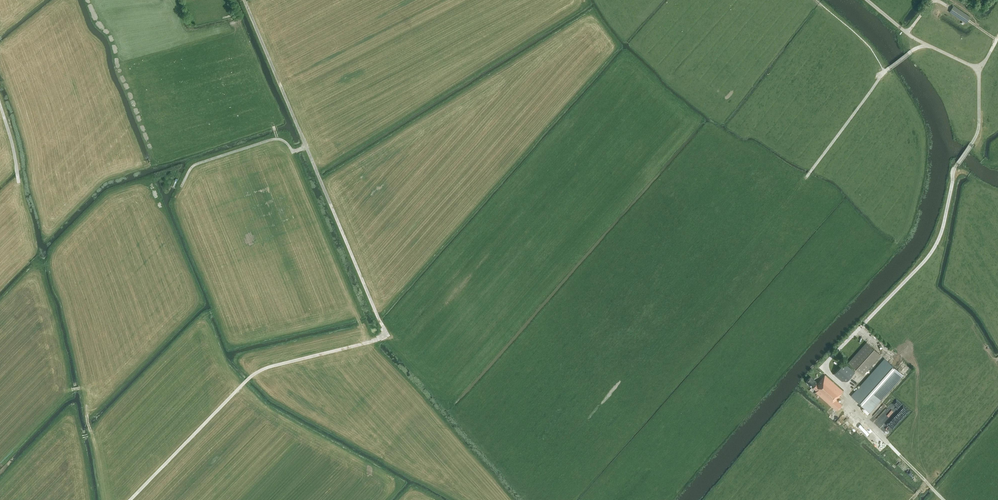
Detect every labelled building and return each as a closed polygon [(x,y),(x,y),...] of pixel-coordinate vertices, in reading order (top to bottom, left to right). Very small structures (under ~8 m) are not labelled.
[(966,23),(970,17),(954,6),(949,12),(966,23)] [(881,355),(866,342),(848,362),(863,375),(881,355)] [(870,412),(903,375),(884,358),(851,395),(870,412)] [(847,380),(855,372),(844,362),(834,374),(842,380),(847,380)] [(839,396),(843,391),(825,375),(818,383),(810,376),(806,381),(816,391),(815,392),(837,411),(842,405),(837,400),(840,396),(839,396)] [(835,422),(840,417),(833,411),(829,416),(835,422)]
